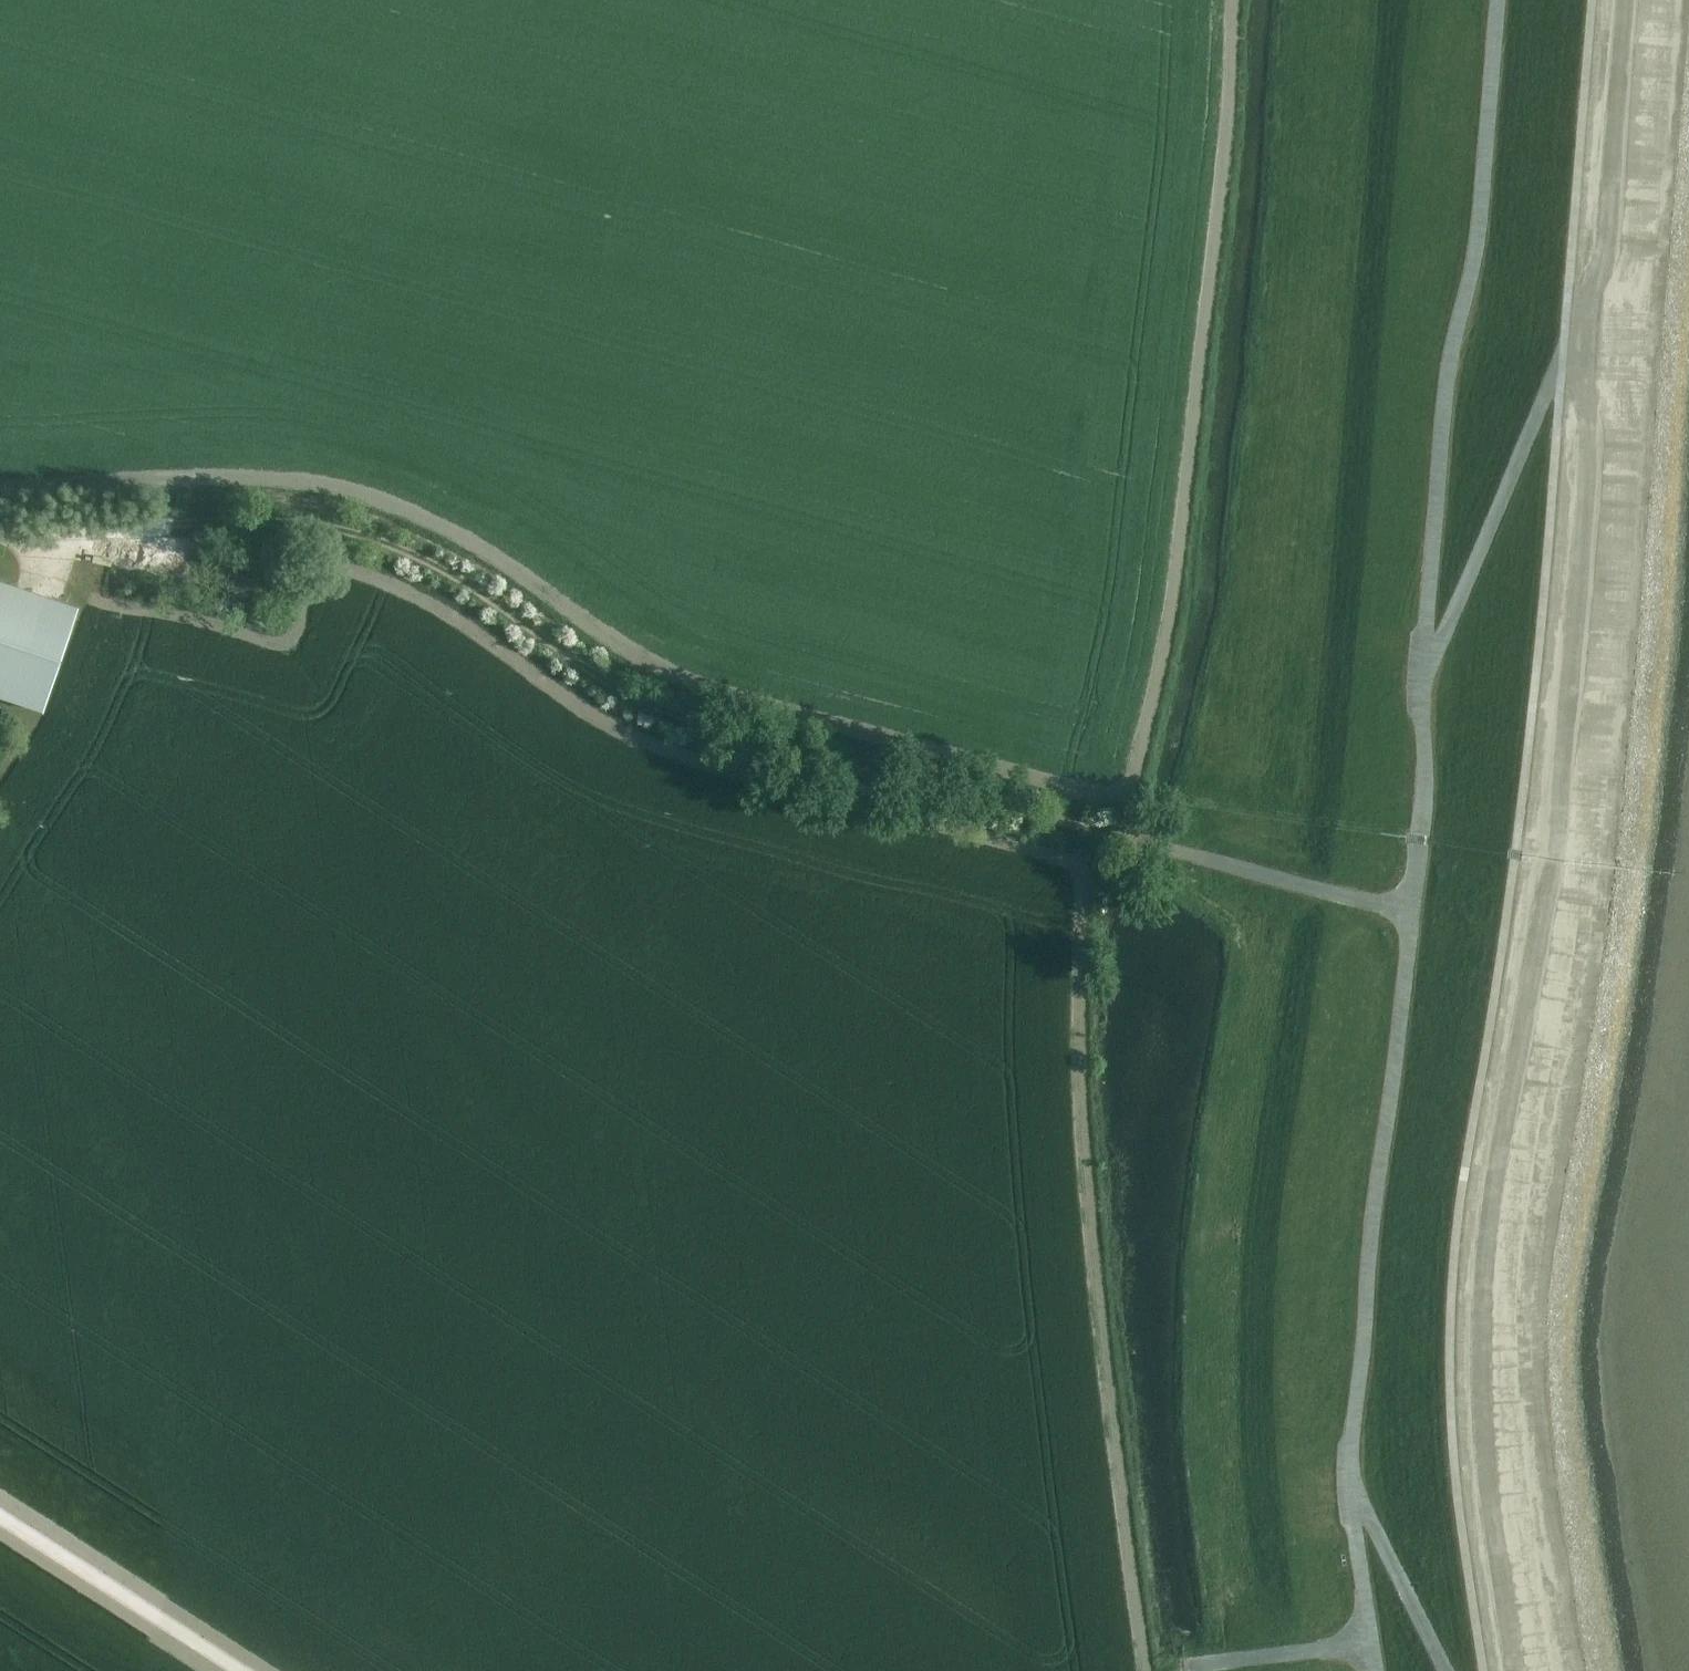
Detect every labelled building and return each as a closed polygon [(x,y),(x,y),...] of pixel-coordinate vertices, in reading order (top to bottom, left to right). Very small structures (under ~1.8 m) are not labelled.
[(44,711),(81,605),(0,579),(0,696),(44,711)]
